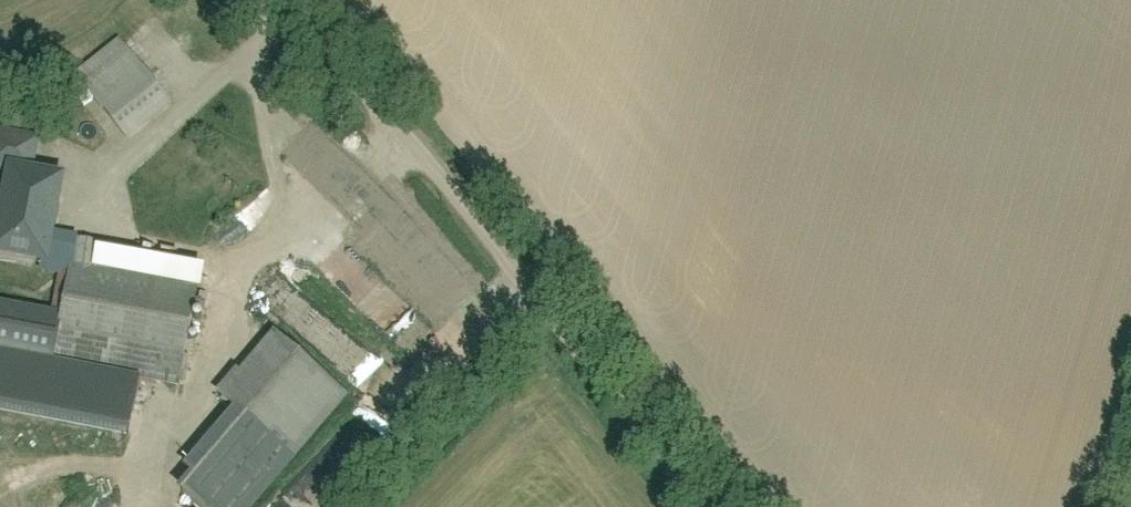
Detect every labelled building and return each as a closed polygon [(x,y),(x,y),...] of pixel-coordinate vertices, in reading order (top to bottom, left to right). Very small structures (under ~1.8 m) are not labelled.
[(121,132),(165,97),(130,52),(85,87),(121,132)] [(0,169),(0,247),(21,251),(23,237),(33,264),(58,267),(42,349),(175,376),(193,245),(42,217),(49,178),(0,169)] [(268,318),(232,359),(210,340),(189,364),(222,393),(157,467),(203,506),(234,506),(343,382),(268,318)]
